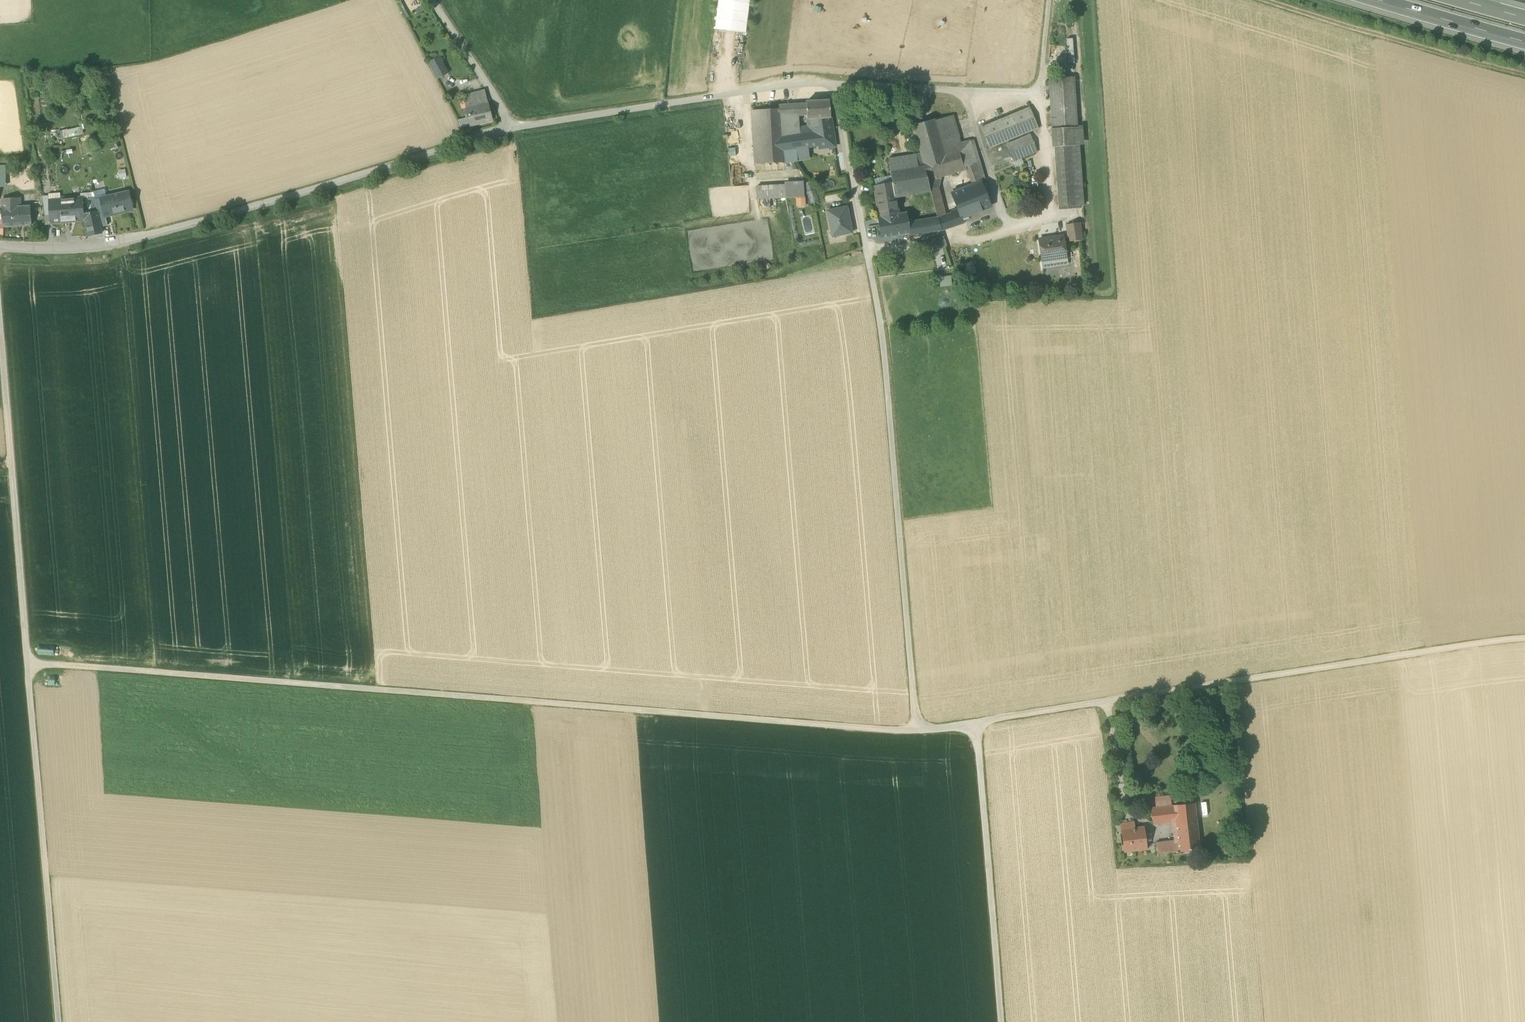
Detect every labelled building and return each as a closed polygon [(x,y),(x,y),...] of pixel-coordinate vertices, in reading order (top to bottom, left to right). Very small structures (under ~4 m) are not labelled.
[(407,18),(409,17),(401,0),(397,0),(407,18)] [(716,29),(745,33),(749,0),(719,0),(716,29)] [(428,63),(437,79),(448,73),(442,61),(437,64),(435,60),(428,63)] [(1049,78),(1052,129),(1077,127),(1074,77),(1049,78)] [(471,125),(471,126),(492,121),(484,90),(463,96),(469,117),(471,125)] [(114,113),(112,99),(103,100),(106,114),(114,113)] [(807,114),(807,119),(831,118),(829,100),(806,102),(806,103),(807,114)] [(806,103),(797,104),(797,115),(798,115),(807,114),(806,103)] [(779,105),(779,109),(780,109),(780,115),(790,115),(789,104),(779,105)] [(790,115),(797,115),(797,104),(789,104),(790,115)] [(1004,108),(1007,116),(1013,114),(1009,106),(1004,108)] [(981,128),(989,148),(1038,128),(1030,107),(1013,114),(1007,116),(981,128)] [(779,109),(760,110),(762,147),(782,146),(782,137),(780,115),(780,109),(779,109)] [(754,148),(762,147),(760,110),(751,110),(754,148)] [(790,115),(780,115),(782,137),(800,135),(799,128),(798,115),(797,115),(790,115)] [(964,167),(966,167),(974,165),(980,162),(974,140),(968,141),(961,144),(952,115),(935,120),(935,119),(912,126),(924,166),(927,178),(936,176),(964,167)] [(458,120),(462,127),(471,125),(469,117),(458,120)] [(807,119),(809,127),(815,126),(818,145),(819,148),(835,146),(831,118),(807,119)] [(68,129),(62,130),(64,138),(84,134),(82,126),(68,130),(68,129)] [(800,135),(782,137),(782,146),(783,162),(797,160),(797,159),(796,152),(798,148),(808,147),(818,145),(815,126),(809,127),(799,128),(800,135)] [(1078,127),(1077,127),(1052,129),(1053,147),(1055,147),(1059,207),(1083,205),(1078,127)] [(1007,144),(1014,161),(1021,158),(1037,152),(1030,134),(1007,144)] [(782,146),(762,147),(763,164),(783,162),(782,146)] [(755,164),(763,164),(762,147),(754,148),(755,164)] [(797,159),(810,157),(808,147),(798,148),(796,152),(797,159)] [(888,159),(890,172),(918,167),(915,154),(888,159)] [(1021,158),(1014,161),(1013,162),(1015,168),(1024,164),(1021,158)] [(974,165),(981,182),(985,180),(980,162),(974,165)] [(981,182),(974,165),(966,167),(973,185),(981,182)] [(896,196),(930,189),(927,178),(924,166),(918,167),(890,172),(891,175),(892,185),(894,196),(896,196)] [(119,179),(127,177),(125,169),(118,170),(119,179)] [(892,185),(891,175),(874,179),(876,188),(892,185)] [(938,186),(936,176),(927,178),(930,188),(938,186)] [(784,182),(785,185),(785,197),(804,196),(804,184),(804,181),(784,182)] [(804,184),(811,204),(819,201),(812,181),(804,184)] [(959,212),(961,217),(962,217),(990,206),(981,182),(973,185),(964,188),(971,203),(958,208),(959,212)] [(756,186),(757,199),(785,197),(785,185),(756,186)] [(876,188),(880,217),(898,214),(896,196),(894,196),(892,185),(876,188)] [(933,202),(938,219),(941,230),(949,227),(946,216),(938,186),(930,188),(930,189),(933,202)] [(951,191),(958,208),(971,203),(964,188),(954,192),(953,190),(951,191)] [(107,197),(107,196),(105,189),(93,192),(94,197),(95,197),(95,199),(101,198),(107,197)] [(105,217),(106,216),(118,213),(118,212),(133,210),(129,192),(107,196),(107,197),(101,198),(105,217)] [(81,200),(81,201),(84,214),(98,211),(95,199),(95,197),(94,197),(81,200)] [(805,197),(796,198),(796,207),(806,206),(805,197)] [(3,224),(3,227),(4,227),(31,225),(30,206),(20,207),(20,198),(2,200),(3,220),(3,224)] [(98,211),(101,227),(108,225),(106,216),(105,217),(101,198),(95,199),(98,211)] [(61,200),(60,200),(62,222),(85,220),(84,214),(81,201),(75,202),(74,199),(61,200)] [(51,222),(62,222),(60,200),(50,201),(51,216),(51,222)] [(43,201),(45,216),(51,216),(50,201),(49,201),(43,201)] [(827,211),(833,237),(852,232),(847,207),(827,211)] [(98,211),(84,214),(85,220),(88,235),(102,232),(101,227),(98,211)] [(907,212),(898,214),(880,217),(878,217),(881,237),(910,233),(909,224),(907,212)] [(959,212),(952,214),(956,225),(964,222),(962,217),(961,217),(959,212)] [(952,214),(946,216),(949,227),(956,225),(952,214)] [(935,220),(925,221),(927,232),(941,230),(938,219),(935,220)] [(925,221),(917,223),(919,234),(927,232),(925,221)] [(911,235),(919,234),(917,223),(909,224),(910,233),(911,235)] [(1066,225),(1069,242),(1082,240),(1080,223),(1066,225)] [(1051,258),(1053,259),(1056,259),(1058,257),(1066,256),(1063,238),(1048,240),(1048,238),(1039,239),(1042,259),(1051,258)] [(1066,259),(1066,256),(1058,257),(1056,259),(1053,259),(1053,266),(1068,264),(1067,259),(1066,259)] [(1051,258),(1042,259),(1044,267),(1053,266),(1053,259),(1051,258)] [(973,261),(963,264),(967,276),(976,273),(973,261)] [(951,275),(939,277),(940,287),(952,285),(951,275)] [(1156,807),(1171,806),(1170,796),(1155,798),(1156,807)] [(1175,820),(1177,841),(1178,852),(1200,850),(1195,803),(1173,805),(1174,818),(1175,820)] [(1149,808),(1154,822),(1175,820),(1174,818),(1173,805),(1171,806),(1156,807),(1149,808)] [(1120,824),(1124,852),(1147,849),(1144,827),(1135,828),(1134,822),(1120,824)] [(1157,855),(1178,852),(1177,841),(1156,844),(1157,855)]
